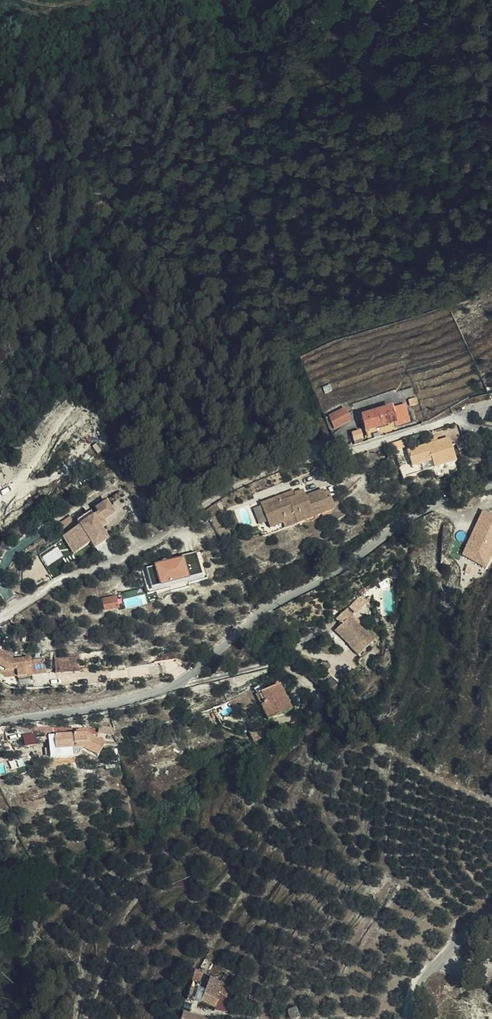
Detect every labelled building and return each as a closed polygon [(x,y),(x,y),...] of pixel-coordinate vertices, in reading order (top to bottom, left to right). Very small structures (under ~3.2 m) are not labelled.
[(366,433),(411,418),(405,404),(361,419),(366,433)] [(335,428),(351,420),(344,408),(329,416),(335,428)] [(352,437),(360,434),(356,425),(348,428),(352,437)] [(452,438),(408,449),(412,466),(433,461),(435,468),(458,462),(452,438)] [(403,441),(392,444),(394,451),(405,448),(403,441)] [(403,477),(422,471),(421,465),(412,468),(411,464),(400,468),(403,477)] [(281,502),(278,496),(261,504),(272,528),(283,522),(281,518),(293,514),(297,524),(335,507),(332,496),(326,498),(323,490),(305,497),(303,490),(295,492),(297,496),(281,502)] [(294,490),(278,496),(281,502),(297,496),(295,492),(294,490)] [(58,533),(71,549),(82,541),(88,547),(101,537),(94,527),(89,522),(95,517),(106,508),(97,497),(87,506),(89,509),(83,514),(70,524),(58,533)] [(66,520),(70,524),(83,514),(79,510),(66,520)] [(462,556),(486,567),(491,554),(491,514),(484,510),(462,556)] [(281,518),(283,522),(286,528),(297,524),(293,514),(281,518)] [(89,522),(94,527),(100,522),(95,517),(89,522)] [(65,554),(71,549),(58,533),(52,537),(65,554)] [(198,553),(184,556),(189,577),(202,574),(198,553)] [(159,586),(188,581),(184,558),(155,563),(159,586)] [(151,589),(159,587),(153,566),(145,568),(151,589)] [(109,606),(121,600),(118,591),(105,596),(109,606)] [(356,656),(373,642),(353,617),(355,615),(349,608),(336,617),(341,624),(335,629),(356,656)] [(1,682),(29,685),(28,679),(36,677),(38,682),(50,680),(49,677),(64,673),(60,659),(45,663),(45,660),(29,664),(29,662),(12,660),(11,668),(2,667),(1,682)] [(255,735),(279,725),(271,701),(246,711),(249,718),(255,735)] [(23,735),(24,746),(35,745),(34,734),(23,735)] [(39,740),(39,745),(39,758),(69,756),(71,752),(87,760),(93,747),(95,744),(76,734),(45,735),(46,739),(39,740)] [(187,971),(180,1000),(187,1001),(194,973),(187,971)] [(209,1005),(218,981),(202,976),(194,999),(209,1005)] [(178,1009),(174,1018),(200,1018),(178,1009)]
